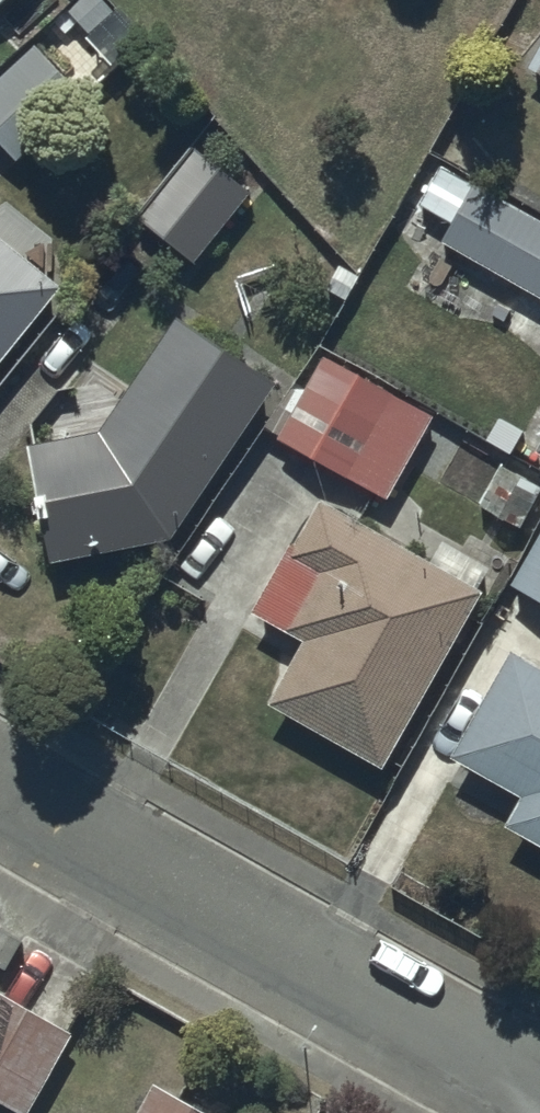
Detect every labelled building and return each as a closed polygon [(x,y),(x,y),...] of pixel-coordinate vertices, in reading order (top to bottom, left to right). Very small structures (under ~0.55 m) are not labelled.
[(528,60),(539,67),(539,38),(528,60)] [(249,187),(188,140),(132,213),(193,260),(249,187)] [(437,165),(418,202),(454,221),(444,239),(539,289),(539,218),(437,165)] [(0,229),(0,353),(61,278),(0,229)] [(100,424),(30,439),(47,557),(165,537),(273,377),(177,309),(100,424)] [(430,410),(324,352),(305,386),(295,381),(282,404),(291,409),(277,434),(385,493),(430,410)] [(480,583),(321,492),(256,607),(305,635),(270,697),(380,760),(480,583)] [(508,582),(539,600),(539,524),(508,582)] [(511,645),(453,749),(525,788),(507,821),(539,839),(539,661),(511,645)] [(0,988),(0,1094),(25,1108),(71,1029),(0,988)] [(154,1075),(132,1112),(219,1112),(154,1075)]
